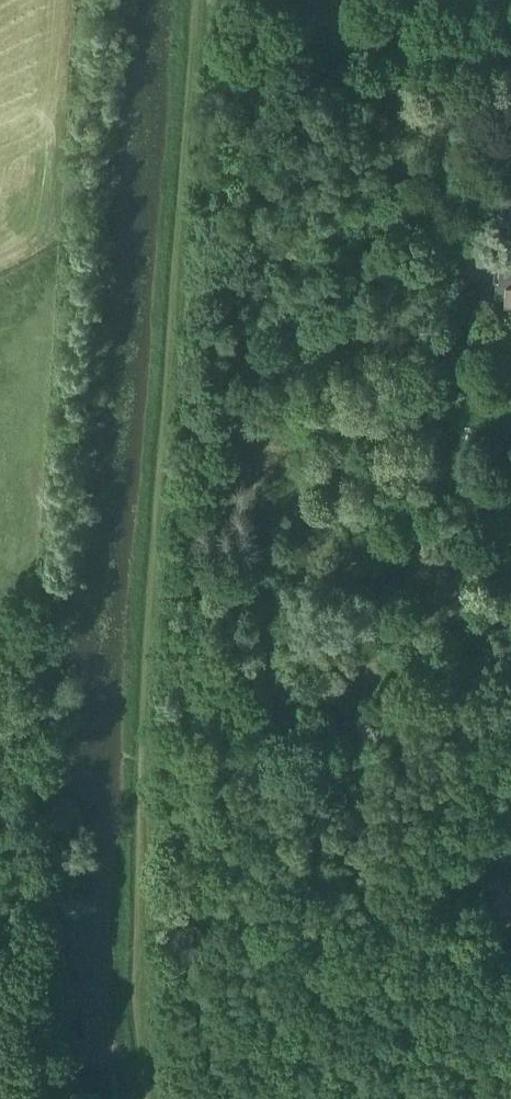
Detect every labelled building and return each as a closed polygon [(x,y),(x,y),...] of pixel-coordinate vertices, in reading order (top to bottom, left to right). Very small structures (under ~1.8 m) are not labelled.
[(484,138),(483,159),(510,160),(510,140),(484,138)] [(501,252),(498,288),(506,289),(504,304),(510,304),(510,253),(501,252)]
